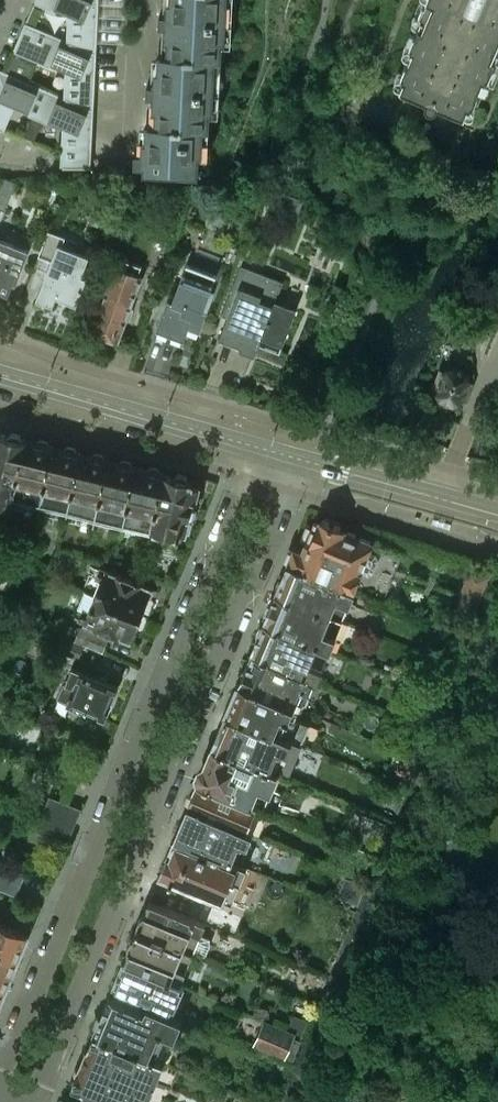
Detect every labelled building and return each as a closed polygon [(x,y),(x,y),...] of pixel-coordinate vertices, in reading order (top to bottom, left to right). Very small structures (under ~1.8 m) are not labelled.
[(70,14),(69,40),(96,52),(99,0),(38,0),(70,14)] [(211,94),(212,67),(211,67),(211,57),(221,57),(224,0),(171,0),(170,13),(160,12),(159,24),(169,25),(168,53),(159,53),(158,83),(147,82),(147,94),(157,95),(155,123),(147,123),(145,152),(135,151),(135,163),(145,163),(144,170),(198,172),(200,137),(198,137),(199,127),(209,127),(211,94)] [(420,10),(421,11),(419,14),(423,15),(417,30),(415,29),(411,40),(412,41),(411,44),(414,45),(408,59),(407,59),(402,70),(404,70),(402,74),(406,75),(402,85),(427,95),(427,97),(427,98),(427,99),(427,101),(428,101),(429,103),(430,103),(431,104),(432,104),(434,104),(436,104),(437,103),(438,103),(439,102),(440,100),(464,111),(468,101),(471,102),(473,99),(474,100),(479,89),(477,88),(483,74),(487,75),(488,72),(489,73),(494,62),(492,61),(497,48),(497,0),(424,0),(420,10)] [(35,26),(43,9),(33,5),(26,22),(35,26)] [(96,52),(69,40),(35,26),(26,22),(25,21),(14,47),(68,70),(67,97),(94,108),(96,52)] [(28,80),(35,63),(13,54),(6,71),(28,80)] [(6,71),(0,68),(0,128),(2,128),(13,104),(33,113),(38,115),(49,89),(28,80),(6,71)] [(94,108),(67,97),(49,89),(38,115),(43,117),(65,126),(63,166),(91,167),(94,108)] [(39,128),(43,117),(38,115),(33,113),(29,124),(39,128)] [(33,140),(39,128),(29,124),(23,136),(33,140)] [(0,185),(0,209),(5,210),(16,182),(3,177),(0,185)] [(251,179),(244,190),(253,196),(260,185),(251,179)] [(77,242),(48,231),(35,265),(47,270),(36,299),(52,305),(56,296),(76,304),(87,277),(81,275),(89,256),(74,250),(77,242)] [(8,294),(13,283),(16,284),(29,250),(0,239),(0,291),(8,294)] [(130,306),(131,304),(131,303),(141,276),(138,275),(142,265),(123,258),(119,268),(116,267),(106,294),(100,308),(97,307),(94,314),(98,316),(92,331),(118,340),(126,318),(128,319),(132,307),(130,306)] [(169,294),(157,327),(185,338),(188,328),(198,332),(201,324),(203,319),(208,308),(204,307),(212,285),(216,274),(187,263),(183,273),(174,296),(169,294)] [(227,316),(219,338),(240,346),(239,349),(254,355),(259,343),(280,351),(296,308),(276,300),(283,281),(241,265),(222,314),(227,316)] [(473,313),(468,323),(478,327),(482,317),(473,313)] [(461,341),(470,345),(478,327),(468,323),(461,341)] [(438,389),(436,394),(439,398),(454,404),(459,403),(459,401),(464,404),(472,384),(468,382),(469,378),(466,373),(451,367),(446,369),(445,371),(440,369),(433,387),(438,389)] [(19,472),(27,439),(23,438),(20,433),(13,431),(9,434),(0,432),(0,468),(19,472)] [(27,439),(19,472),(13,494),(41,501),(55,445),(50,444),(48,440),(41,438),(37,441),(27,439)] [(64,448),(55,445),(41,501),(69,508),(83,452),(78,451),(76,447),(69,445),(64,448)] [(93,455),(83,452),(69,508),(97,514),(110,459),(106,458),(103,454),(96,452),(93,455)] [(120,461),(110,459),(97,514),(124,521),(138,466),(133,465),(131,461),(124,459),(120,461)] [(148,468),(138,466),(124,521),(152,528),(166,473),(161,472),(159,468),(152,466),(148,468)] [(0,468),(0,503),(11,506),(13,494),(19,472),(0,468)] [(176,475),(166,473),(152,528),(151,533),(169,537),(170,533),(180,535),(181,531),(183,532),(188,516),(190,517),(194,501),(196,502),(200,486),(193,484),(194,480),(189,479),(186,474),(180,473),(176,475)] [(373,554),(367,552),(372,541),(372,540),(340,526),(339,522),(328,518),(321,520),(318,529),(311,526),(302,550),(294,546),(287,563),(353,590),(361,571),(366,573),(372,571),(376,562),(373,554)] [(252,536),(256,527),(248,523),(243,532),(252,536)] [(10,558),(0,553),(0,583),(10,558)] [(343,622),(355,592),(353,590),(287,563),(275,594),(343,622)] [(471,565),(457,603),(476,610),(490,572),(471,565)] [(152,588),(117,573),(100,567),(96,576),(101,578),(95,594),(142,614),(152,588)] [(142,614),(95,594),(90,592),(79,618),(131,639),(142,614)] [(331,651),(343,622),(275,594),(263,623),(331,651)] [(319,679),(331,651),(263,623),(252,651),(315,677),(319,679)] [(102,650),(108,636),(82,626),(77,640),(102,650)] [(310,690),(315,677),(252,651),(239,682),(298,709),(301,709),(305,699),(308,699),(311,693),(310,690)] [(105,717),(119,685),(72,665),(65,681),(64,681),(57,696),(67,700),(67,701),(105,717)] [(294,719),(298,709),(239,682),(226,712),(291,740),(300,743),(302,738),(304,739),(308,731),(306,730),(308,725),(294,719)] [(423,699),(441,706),(444,698),(426,690),(423,699)] [(278,772),(291,740),(226,712),(213,745),(278,772)] [(263,807),(278,772),(213,745),(198,780),(256,804),(263,807)] [(246,829),(256,804),(198,780),(188,805),(246,829)] [(50,796),(43,812),(72,824),(79,808),(50,796)] [(188,805),(175,835),(239,862),(241,861),(243,859),(244,858),(246,856),(247,853),(248,851),(248,849),(248,846),(247,844),(252,832),(246,829),(188,805)] [(72,824),(43,812),(36,827),(66,840),(72,824)] [(261,871),(239,862),(175,835),(160,872),(195,887),(193,891),(197,893),(195,898),(190,896),(184,909),(223,925),(229,912),(200,900),(202,895),(208,898),(210,893),(246,908),(261,871)] [(0,867),(0,890),(16,897),(21,884),(25,873),(1,864),(0,867)] [(354,881),(347,899),(357,903),(364,885),(354,881)] [(192,952),(204,923),(205,922),(149,899),(137,930),(192,952)] [(18,959),(29,933),(0,921),(0,952),(18,959)] [(180,982),(192,952),(137,930),(124,960),(180,982)] [(18,959),(0,952),(0,983),(7,986),(18,959)] [(124,960),(114,984),(175,1009),(185,985),(180,982),(124,960)] [(126,1002),(109,995),(94,1032),(163,1061),(174,1034),(178,1036),(185,1018),(149,1003),(146,1010),(139,1007),(142,1000),(129,995),(126,1002)] [(294,1015),(287,1028),(296,1032),(302,1035),(308,1021),(294,1015)] [(267,1019),(256,1043),(286,1056),(294,1037),(296,1032),(287,1028),(267,1019)] [(163,1061),(94,1032),(72,1084),(105,1097),(103,1101),(166,1101),(180,1068),(163,1061)] [(294,1037),(286,1056),(293,1059),(301,1040),(294,1037)]
